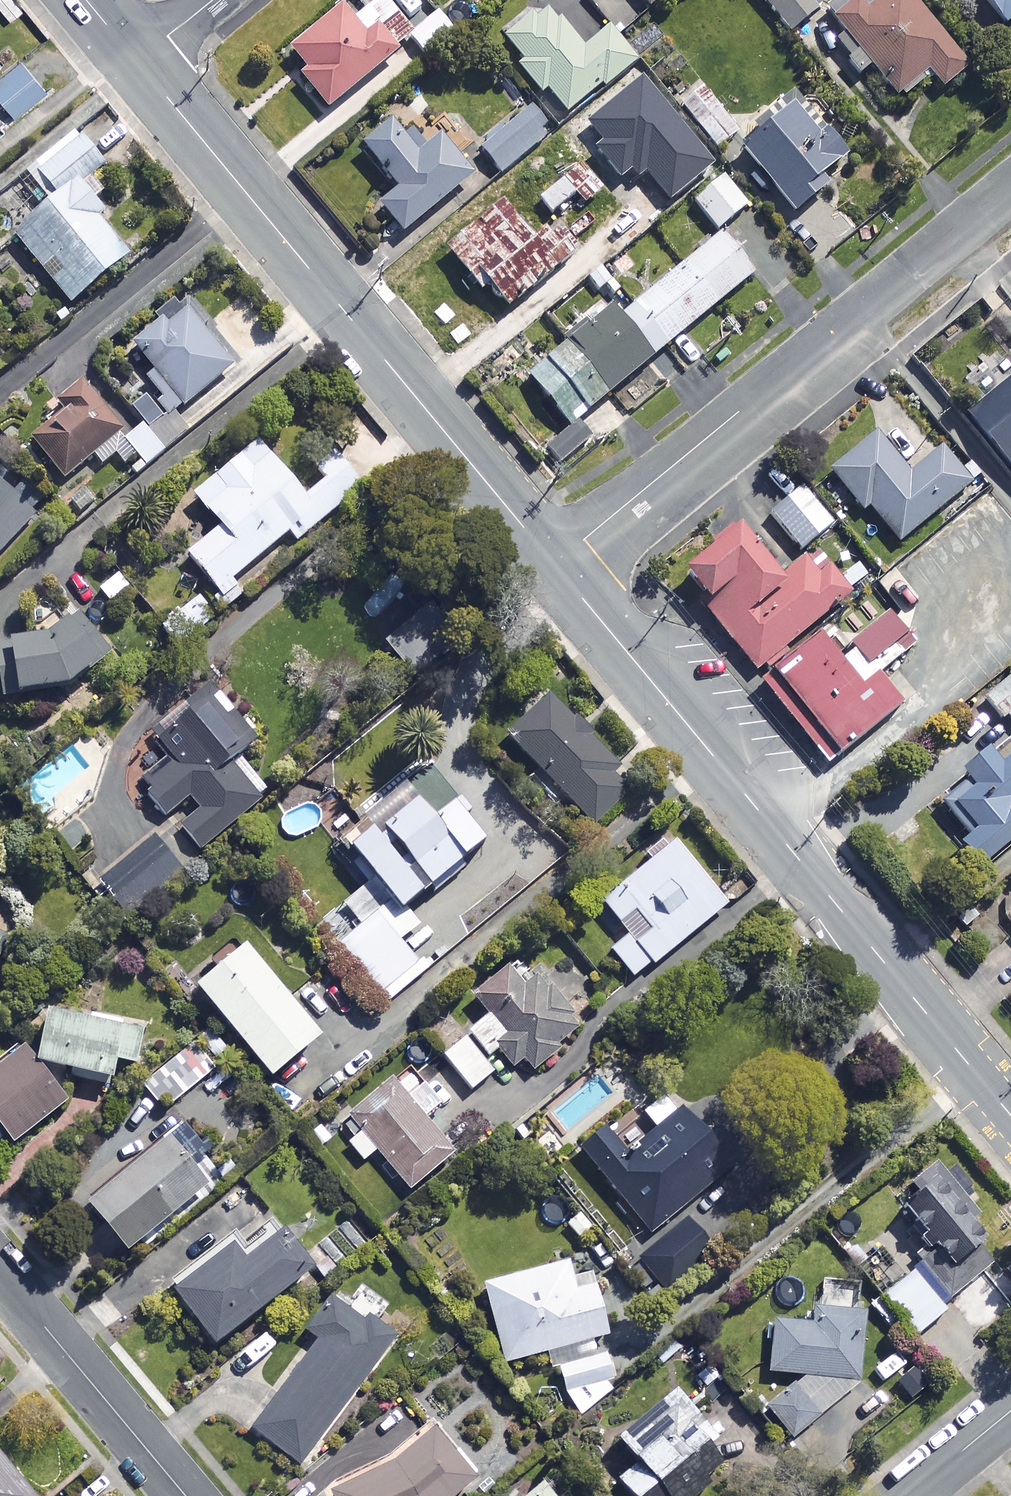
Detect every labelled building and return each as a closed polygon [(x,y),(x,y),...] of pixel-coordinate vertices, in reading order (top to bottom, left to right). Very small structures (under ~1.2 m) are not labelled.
[(8,20),(23,9),(16,0),(0,0),(0,10),(8,20)] [(325,108),(399,47),(394,41),(410,28),(386,0),(375,0),(352,19),(339,3),(286,48),(304,69),(297,75),(325,108)] [(646,9),(657,0),(639,0),(646,9)] [(787,31),(824,0),(762,0),(787,31)] [(824,10),(844,35),(835,42),(857,70),(867,62),(896,96),(926,71),(939,87),(964,66),(909,0),(836,0),(824,10)] [(1003,24),(1010,17),(1010,0),(983,0),(1003,24)] [(580,50),(544,5),(502,39),(521,62),(515,66),(538,95),(544,90),(566,117),(634,62),(607,29),(580,50)] [(453,31),(435,10),(407,36),(425,56),(453,31)] [(19,57),(0,73),(0,100),(13,115),(45,89),(19,57)] [(740,130),(701,86),(678,106),(718,150),(740,130)] [(813,135),(789,106),(738,149),(792,213),(825,185),(818,176),(842,155),(820,129),(813,135)] [(550,132),(529,108),(479,151),(500,175),(550,132)] [(415,154),(388,120),(359,144),(395,189),(376,204),(400,233),(469,177),(437,137),(415,154)] [(103,162),(76,131),(15,183),(37,209),(10,232),(69,302),(127,252),(98,218),(105,212),(79,182),(103,162)] [(744,202),(721,173),(691,197),(714,226),(744,202)] [(579,205),(597,191),(584,174),(570,184),(564,177),(537,197),(548,211),(571,194),(579,205)] [(488,279),(507,304),(566,260),(543,229),(531,237),(504,199),(442,245),(475,289),(488,279)] [(752,272),(719,232),(627,308),(618,296),(526,373),(569,424),(752,272)] [(620,249),(605,261),(621,282),(637,269),(620,249)] [(145,377),(163,400),(156,406),(165,417),(229,366),(179,304),(131,342),(154,370),(145,377)] [(994,348),(962,376),(982,399),(963,415),(1010,470),(1010,367),(994,348)] [(95,365),(127,405),(147,389),(114,349),(95,365)] [(115,462),(129,481),(166,451),(139,417),(126,428),(87,379),(21,432),(59,481),(89,457),(102,472),(115,462)] [(586,442),(573,426),(546,447),(558,463),(586,442)] [(907,473),(874,433),(828,472),(860,511),(866,507),(896,543),(967,483),(937,447),(907,473)] [(225,600),(240,587),(234,580),(286,536),(293,543),(362,484),(331,448),(312,465),(323,478),(302,495),(255,439),(191,493),(218,525),(185,553),(225,600)] [(0,481),(0,549),(34,513),(0,481)] [(829,524),(798,488),(767,514),(799,550),(829,524)] [(705,602),(758,667),(766,659),(771,665),(791,650),(786,644),(824,614),(855,589),(821,547),(811,556),(807,551),(784,569),(743,518),(688,563),(714,595),(705,602)] [(128,587),(117,573),(97,589),(108,603),(128,587)] [(217,615),(200,594),(161,625),(178,646),(217,615)] [(824,626),(762,676),(829,760),(906,699),(882,669),(918,640),(892,607),(852,639),(858,646),(847,655),(824,626)] [(40,632),(3,639),(10,692),(64,680),(87,663),(92,670),(112,654),(78,610),(40,632)] [(430,642),(412,622),(385,647),(403,666),(430,642)] [(1010,676),(982,696),(999,720),(1005,715),(1010,723),(1010,677),(1010,676)] [(228,715),(205,687),(145,735),(168,763),(142,784),(166,814),(188,797),(199,810),(179,826),(201,852),(261,803),(227,760),(252,740),(231,713),(228,715)] [(630,783),(549,692),(506,731),(587,821),(630,783)] [(1010,833),(1010,736),(1005,729),(959,767),(967,777),(938,800),(964,832),(955,840),(974,863),(1010,833)] [(478,836),(461,815),(466,810),(453,794),(427,816),(407,792),(346,843),(396,904),(423,881),(431,890),(462,864),(454,856),(478,836)] [(187,878),(153,835),(98,879),(133,922),(153,906),(187,878)] [(724,904),(672,840),(598,901),(625,934),(607,949),(632,980),(724,904)] [(393,916),(366,883),(343,902),(360,922),(341,938),(382,987),(413,961),(396,940),(417,923),(404,907),(393,916)] [(316,1033),(240,942),(191,983),(267,1074),(316,1033)] [(518,981),(506,965),(469,993),(486,1015),(439,1051),(468,1089),(493,1071),(483,1057),(496,1048),(510,1066),(522,1057),(531,1069),(557,1050),(552,1044),(579,1024),(537,967),(518,981)] [(146,1022),(45,999),(31,1057),(109,1075),(113,1057),(136,1062),(146,1022)] [(21,1047),(0,1063),(0,1129),(10,1143),(63,1102),(21,1047)] [(449,1155),(392,1083),(351,1116),(361,1129),(346,1141),(361,1160),(374,1150),(405,1189),(449,1155)] [(648,1129),(626,1102),(573,1145),(646,1235),(727,1169),(676,1106),(648,1129)] [(201,1153),(177,1123),(84,1200),(124,1248),(220,1169),(204,1150),(201,1153)] [(894,1197),(920,1226),(912,1233),(923,1245),(931,1239),(948,1258),(976,1234),(959,1214),(968,1206),(931,1164),(894,1197)] [(685,1215),(636,1252),(666,1293),(716,1255),(685,1215)] [(310,1263),(281,1225),(239,1257),(223,1236),(165,1280),(210,1340),(310,1263)] [(542,1349),(546,1366),(592,1353),(588,1337),(605,1332),(591,1282),(572,1287),(564,1258),(481,1282),(503,1360),(542,1349)] [(881,1295),(914,1333),(943,1307),(941,1303),(949,1296),(919,1262),(881,1295)] [(1010,1306),(1010,1302),(1007,1297),(1010,1293),(1010,1287),(999,1271),(984,1283),(980,1278),(951,1300),(976,1333),(1010,1306)] [(392,1338),(330,1293),(303,1330),(316,1339),(250,1429),(300,1465),(392,1338)] [(859,1307),(812,1305),(811,1324),(770,1321),(767,1370),(855,1375),(859,1307)] [(614,1379),(607,1351),(555,1365),(563,1392),(614,1379)] [(671,1388),(614,1436),(633,1459),(613,1476),(630,1495),(688,1495),(724,1466),(701,1439),(709,1433),(671,1388)] [(326,1483),(333,1495),(445,1495),(473,1472),(429,1421),(385,1459),(326,1483)] [(0,1453),(0,1495),(35,1495),(0,1453)] [(538,1480),(518,1495),(573,1495),(563,1484),(550,1495),(538,1480)]
